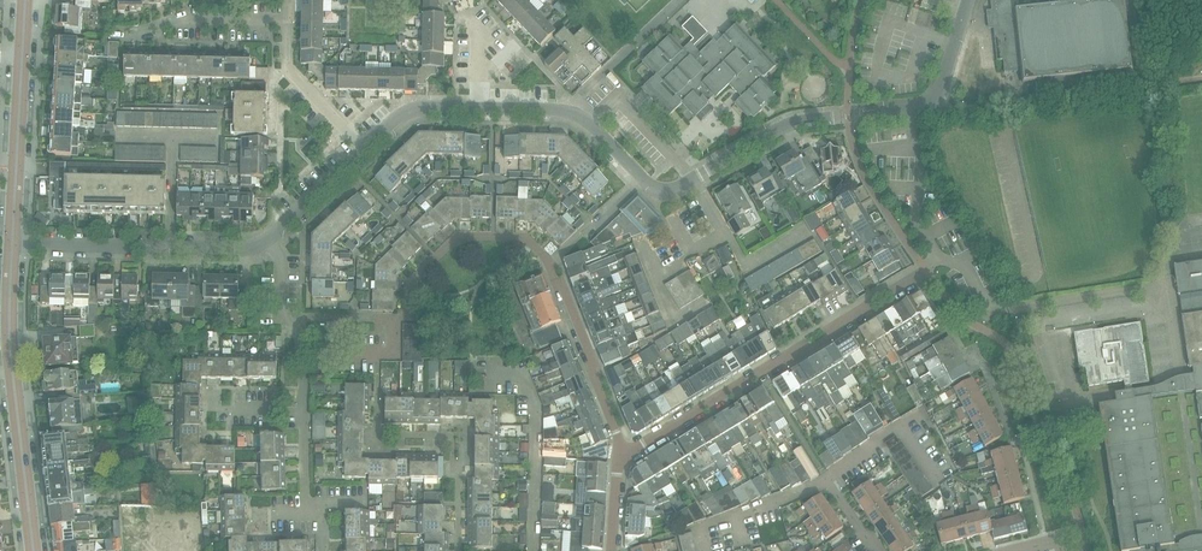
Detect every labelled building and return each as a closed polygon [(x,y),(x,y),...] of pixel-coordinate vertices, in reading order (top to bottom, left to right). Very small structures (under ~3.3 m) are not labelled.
[(130,9),(131,0),(119,0),(118,13),(125,13),(125,8),(130,9)] [(143,14),(143,0),(131,0),(130,9),(130,13),(143,14)] [(143,14),(143,5),(154,6),(154,0),(143,0),(143,14)] [(302,11),(323,12),(323,0),(302,0),(302,11)] [(424,15),(444,15),(444,14),(443,14),(444,0),(424,0),(424,15)] [(504,8),(513,0),(496,0),(504,8)] [(513,18),(528,3),(525,0),(513,0),(504,8),(513,18)] [(922,1),(920,8),(927,10),(929,3),(943,7),(945,0),(922,0),(922,1)] [(1004,72),(1023,70),(1024,82),(1036,80),(1037,91),(1120,82),(1119,71),(1131,70),(1127,36),(1137,35),(1137,32),(1139,31),(1138,28),(1137,28),(1134,0),(991,0),(993,14),(988,14),(990,26),(994,26),(998,61),(1003,60),(1004,72)] [(65,33),(81,34),(83,10),(91,11),(91,2),(76,1),(76,8),(57,7),(57,16),(55,16),(54,23),(56,23),(56,27),(65,27),(65,33)] [(513,18),(522,27),(537,13),(528,3),(513,18)] [(562,7),(558,3),(553,7),(558,11),(562,7)] [(943,7),(929,3),(927,10),(940,14),(943,7)] [(566,12),(562,7),(558,11),(562,16),(566,12)] [(302,11),(302,24),(323,24),(323,12),(302,11)] [(522,27),(531,37),(546,22),(537,13),(522,27)] [(444,15),(424,15),(423,28),(444,28),(444,15)] [(670,36),(642,62),(655,76),(642,89),(655,103),(668,117),(682,104),(695,117),(709,104),(707,102),(713,96),(715,98),(729,85),(736,92),(737,90),(743,96),(735,104),(748,118),(751,116),(754,119),(762,110),(759,108),(764,103),(767,106),(776,97),(773,95),(776,92),(763,78),(776,65),(737,24),(723,38),(725,40),(718,45),(714,40),(700,53),(694,47),(708,33),(693,17),(682,27),(694,39),(683,49),(670,36)] [(546,22),(531,37),(540,46),(556,32),(546,22)] [(302,24),(302,37),(322,37),(323,24),(302,24)] [(444,28),(423,28),(423,40),(444,40),(444,28)] [(545,66),(555,76),(563,86),(573,77),(582,86),(601,67),(592,58),(602,49),(583,30),(574,39),(565,29),(555,39),(573,58),(569,61),(560,52),(545,66)] [(302,37),(301,51),(322,51),(322,37),(302,37)] [(57,49),(57,54),(88,56),(92,56),(92,53),(87,53),(84,53),(85,41),(58,39),(55,42),(55,47),(57,49)] [(423,40),(423,52),(444,53),(444,40),(423,40)] [(108,57),(118,58),(119,43),(109,43),(108,57)] [(136,77),(137,50),(130,50),(130,54),(124,54),(124,77),(136,77)] [(136,77),(149,77),(149,54),(144,54),(144,50),(137,50),(136,77)] [(149,77),(162,77),(162,51),(155,51),(156,54),(149,54),(149,77)] [(162,77),(174,77),(175,55),(169,55),(169,51),(162,51),(162,77)] [(174,77),(187,78),(188,51),(181,51),(180,55),(175,55),(174,77)] [(187,78),(199,78),(200,55),(194,55),(194,52),(188,51),(187,78)] [(312,73),(315,76),(324,67),(322,65),(322,51),(301,51),(301,64),(308,64),(308,70),(312,70),(312,73)] [(199,78),(211,78),(212,52),(206,52),(206,56),(200,55),(199,78)] [(211,78),(224,79),(225,56),(219,56),(219,52),(212,52),(211,78)] [(224,79),(236,79),(237,52),(231,52),(231,56),(225,56),(224,79)] [(237,52),(236,79),(249,79),(249,80),(269,80),(269,69),(256,69),(256,67),(250,67),(250,57),(244,56),(245,53),(237,52)] [(423,67),(420,69),(428,78),(432,75),(432,73),(436,73),(436,67),(443,67),(444,53),(423,52),(423,67)] [(53,69),(56,69),(83,70),(83,63),(88,63),(88,56),(57,54),(56,59),(54,58),(53,69)] [(107,72),(111,72),(119,72),(119,69),(119,64),(107,64),(107,72)] [(326,90),(339,90),(339,69),(326,69),(324,67),(315,76),(318,78),(320,78),(320,82),(326,82),(326,90)] [(55,83),(82,85),(83,70),(56,69),(55,83)] [(339,90),(352,90),(352,70),(339,69),(339,90)] [(404,71),(404,92),(418,92),(418,85),(423,85),(424,81),(426,81),(428,78),(420,69),(418,71),(404,71)] [(352,90),(365,91),(366,70),(352,70),(352,90)] [(365,91),(377,91),(378,70),(366,70),(365,91)] [(377,91),(390,91),(391,70),(378,70),(377,91)] [(390,91),(404,92),(404,71),(391,70),(390,91)] [(54,92),(54,97),(81,99),(82,85),(55,83),(52,85),(52,90),(54,92)] [(234,110),(226,110),(225,120),(234,120),(233,135),(265,136),(266,83),(242,83),(242,91),(242,95),(234,95),(234,110)] [(225,95),(224,102),(232,104),(233,96),(225,95)] [(51,109),(54,112),(80,113),(81,106),(94,107),(95,100),(81,99),(54,97),(54,102),(51,104),(51,109)] [(54,112),(52,126),(80,127),(95,128),(95,123),(80,122),(80,113),(54,112)] [(52,140),(79,142),(84,142),(84,137),(79,137),(80,127),(52,126),(50,126),(49,136),(52,136),(52,140)] [(116,134),(114,130),(105,130),(104,136),(100,135),(100,143),(115,144),(116,134)] [(419,133),(405,147),(420,162),(428,154),(419,133)] [(437,134),(419,133),(428,154),(437,154),(437,134)] [(451,134),(437,134),(437,154),(451,154),(451,134)] [(465,134),(451,134),(451,154),(464,155),(464,158),(465,134)] [(466,134),(465,134),(464,158),(480,158),(481,137),(466,137),(466,134)] [(519,157),(520,157),(534,157),(534,136),(519,136),(519,138),(520,138),(519,157)] [(534,157),(548,158),(548,136),(534,136),(534,157)] [(548,158),(557,158),(567,137),(548,136),(548,158)] [(520,159),(520,157),(519,157),(520,138),(519,138),(505,137),(504,159),(520,159)] [(557,158),(563,164),(579,149),(567,137),(557,158)] [(242,139),(241,152),(264,152),(264,147),(268,147),(269,140),(242,139)] [(79,142),(52,140),(51,145),(49,148),(48,152),(51,155),(78,157),(79,142)] [(803,152),(809,162),(821,183),(826,180),(826,175),(834,174),(842,163),(841,149),(834,149),(830,146),(826,150),(817,151),(815,153),(811,147),(803,152)] [(405,147),(396,155),(410,171),(420,162),(405,147)] [(563,164),(573,175),(589,160),(579,149),(563,164)] [(241,152),(241,164),(268,165),(268,158),(264,158),(264,152),(241,152)] [(777,162),(783,173),(787,180),(795,175),(802,188),(810,183),(814,189),(822,184),(821,183),(809,162),(802,166),(794,152),(777,162)] [(396,155),(385,165),(400,181),(410,171),(396,155)] [(573,175),(583,184),(583,185),(597,172),(598,173),(600,171),(589,160),(573,175)] [(64,213),(77,213),(89,214),(90,178),(78,178),(65,178),(65,170),(65,163),(50,163),(50,178),(55,178),(54,209),(64,210),(64,213)] [(268,165),(241,164),(241,169),(241,185),(251,185),(252,177),(264,178),(264,172),(268,172),(268,165)] [(400,181),(385,165),(384,166),(386,168),(375,178),(390,193),(401,182),(400,181)] [(422,171),(429,178),(433,174),(426,167),(422,171)] [(550,175),(553,179),(561,172),(557,169),(550,175)] [(748,180),(756,193),(751,196),(759,211),(764,208),(764,207),(763,206),(763,204),(765,202),(786,190),(776,172),(769,176),(765,170),(748,180)] [(583,185),(583,184),(581,186),(593,198),(608,183),(598,173),(597,172),(583,185)] [(89,214),(102,214),(115,214),(115,179),(103,178),(90,178),(89,214)] [(115,214),(127,214),(140,215),(141,179),(128,179),(115,179),(115,214)] [(140,215),(152,215),(165,215),(166,180),(153,179),(141,179),(140,215)] [(432,186),(437,191),(441,187),(438,181),(432,186)] [(415,191),(418,195),(426,187),(423,184),(415,191)] [(559,188),(566,196),(570,192),(563,184),(559,188)] [(751,210),(743,195),(737,184),(718,195),(732,220),(728,222),(736,236),(750,227),(743,215),(751,210)] [(183,220),(189,221),(190,190),(188,188),(178,188),(177,217),(183,217),(183,220)] [(197,217),(202,217),(203,188),(193,188),(190,190),(189,221),(197,221),(197,217)] [(233,222),(240,222),(240,195),(240,188),(228,188),(228,194),(228,218),(233,218),(233,222)] [(832,204),(839,216),(859,204),(852,192),(832,204)] [(208,221),(215,221),(215,194),(203,194),(202,217),(208,217),(208,221)] [(222,217),(228,218),(228,194),(215,194),(215,221),(222,221),(222,217)] [(345,203),(360,219),(362,220),(373,210),(358,194),(348,204),(346,203),(345,203)] [(405,200),(409,204),(416,197),(413,194),(405,200)] [(240,195),(240,222),(247,222),(247,218),(253,218),(254,195),(240,195)] [(569,199),(575,206),(580,202),(573,195),(569,199)] [(415,202),(419,206),(425,200),(421,196),(415,202)] [(471,198),(446,198),(454,220),(471,220),(471,197),(471,198)] [(492,197),(471,197),(471,220),(471,218),(491,218),(492,197)] [(496,219),(516,219),(516,199),(518,199),(518,198),(496,197),(496,219)] [(426,213),(426,214),(442,231),(454,220),(446,198),(428,215),(426,213)] [(622,213),(622,214),(612,223),(611,223),(612,223),(602,233),(602,232),(601,233),(591,243),(591,242),(591,243),(591,244),(595,247),(602,244),(603,246),(629,234),(631,238),(642,234),(644,233),(650,231),(652,230),(659,227),(658,219),(658,218),(658,219),(653,214),(653,213),(653,214),(648,209),(648,208),(643,204),(644,204),(643,203),(638,199),(639,199),(638,198),(637,199),(633,203),(632,203),(632,204),(628,208),(627,208),(627,209),(623,213),(622,213)] [(516,221),(533,222),(543,200),(518,199),(516,199),(516,221)] [(533,222),(545,234),(562,217),(561,217),(560,218),(543,200),(533,222)] [(561,203),(567,210),(571,206),(565,200),(561,203)] [(389,205),(395,212),(399,208),(393,202),(389,205)] [(345,203),(335,213),(350,228),(360,219),(345,203)] [(839,216),(846,227),(866,215),(859,204),(839,216)] [(589,212),(592,216),(599,210),(595,206),(589,212)] [(381,213),(387,219),(391,216),(385,209),(381,213)] [(335,213),(325,223),(340,238),(350,228),(335,213)] [(804,220),(811,232),(823,225),(816,213),(804,220)] [(442,231),(426,214),(411,229),(425,244),(440,230),(441,232),(442,231)] [(846,227),(853,239),(873,227),(866,215),(846,227)] [(403,220),(409,226),(413,222),(407,216),(403,220)] [(562,217),(545,234),(547,232),(560,247),(576,232),(562,217)] [(574,226),(578,230),(584,224),(581,220),(574,226)] [(325,223),(312,235),(333,245),(340,238),(325,223)] [(373,231),(376,235),(384,228),(381,224),(373,231)] [(395,227),(401,234),(405,230),(399,224),(395,227)] [(860,252),(866,248),(865,248),(880,239),(873,227),(853,239),(860,252)] [(407,232),(392,246),(409,263),(408,261),(422,247),(407,232)] [(363,241),(366,244),(374,238),(370,234),(363,241)] [(312,235),(311,254),(332,254),(333,245),(312,235)] [(375,242),(378,245),(385,239),(382,235),(375,242)] [(866,248),(873,260),(892,248),(885,236),(880,239),(865,248),(866,248)] [(815,239),(809,243),(816,255),(822,251),(815,239)] [(345,244),(353,251),(356,248),(349,240),(345,244)] [(816,255),(809,243),(803,246),(810,258),(816,255)] [(826,247),(830,254),(836,250),(832,243),(826,247)] [(602,244),(595,247),(588,250),(588,251),(564,260),(568,271),(585,264),(601,258),(600,254),(605,252),(603,246),(602,244)] [(393,248),(375,264),(397,275),(409,263),(392,246),(393,248)] [(810,258),(803,246),(797,249),(805,262),(810,258)] [(732,261),(726,248),(717,252),(724,265),(732,261)] [(892,248),(873,260),(880,272),(876,275),(879,281),(901,269),(897,262),(900,261),(892,248)] [(805,262),(797,249),(791,253),(799,265),(805,262)] [(799,265),(791,253),(786,256),(793,269),(799,265)] [(311,254),(311,268),(332,268),(332,254),(311,254)] [(641,264),(637,254),(622,260),(627,270),(641,264)] [(703,262),(709,272),(710,275),(715,272),(722,284),(729,281),(722,269),(715,255),(703,262)] [(793,269),(786,256),(780,259),(787,272),(793,269)] [(567,271),(571,280),(598,270),(598,269),(607,266),(617,262),(614,257),(586,268),(585,264),(568,271),(567,271)] [(787,272),(780,259),(774,263),(781,276),(787,272)] [(554,270),(560,272),(564,264),(557,262),(554,270)] [(1182,316),(1189,368),(1192,368),(1193,375),(1184,377),(1180,378),(1175,379),(1171,381),(1162,385),(1158,387),(1154,388),(1150,389),(1132,391),(1131,386),(1149,383),(1144,347),(1143,347),(1142,342),(1143,342),(1140,323),(1104,329),(1092,331),(1092,330),(1074,333),(1079,369),(1085,368),(1088,386),(1124,381),(1125,392),(1115,394),(1116,403),(1099,405),(1121,550),(1201,550),(1201,535),(1197,536),(1193,536),(1189,537),(1180,541),(1179,542),(1179,544),(1174,545),(1158,441),(1152,397),(1195,391),(1196,394),(1200,419),(1201,419),(1201,262),(1179,265),(1179,266),(1175,266),(1174,266),(1178,296),(1179,296),(1180,306),(1186,305),(1186,310),(1182,315),(1182,316)] [(781,276),(774,263),(768,266),(776,279),(781,276)] [(373,289),(373,290),(396,291),(397,275),(375,264),(375,289),(373,289)] [(645,274),(641,264),(627,270),(631,280),(645,274)] [(571,280),(575,290),(611,275),(607,266),(598,269),(598,270),(571,280)] [(722,269),(729,281),(734,277),(728,266),(722,269)] [(776,279),(768,266),(762,270),(770,282),(776,279)] [(311,268),(311,282),(332,283),(332,268),(311,268)] [(689,270),(683,274),(691,287),(697,283),(689,270)] [(770,282),(762,270),(757,273),(764,286),(770,282)] [(836,271),(823,278),(836,298),(848,291),(836,271)] [(764,286),(757,273),(751,276),(758,289),(764,286)] [(50,298),(65,299),(65,286),(66,286),(66,274),(50,274),(50,286),(41,286),(40,303),(50,304),(50,298)] [(88,300),(88,299),(89,299),(89,287),(90,287),(90,275),(74,274),(74,286),(66,286),(65,286),(65,299),(64,304),(74,304),(73,306),(89,307),(89,300),(88,300)] [(514,286),(522,306),(531,327),(540,348),(562,339),(556,323),(561,321),(543,274),(514,286)] [(649,283),(645,274),(631,280),(635,289),(649,283)] [(683,274),(677,278),(684,291),(691,287),(683,274)] [(89,299),(88,299),(88,300),(89,300),(89,307),(89,326),(98,325),(98,299),(112,300),(113,300),(113,287),(114,287),(114,275),(98,275),(98,287),(90,287),(89,287),(89,299)] [(574,290),(578,300),(615,285),(611,275),(575,290),(574,290)] [(122,288),(114,287),(113,287),(113,300),(112,300),(112,305),(122,305),(122,300),(137,300),(138,276),(122,276),(122,288)] [(160,300),(170,300),(171,278),(161,278),(161,276),(154,276),(154,285),(146,285),(145,307),(160,307),(160,300)] [(212,299),(221,299),(221,276),(213,276),(213,277),(205,277),(204,291),(196,291),(197,287),(196,287),(195,308),(212,309),(212,303),(212,299)] [(221,276),(221,299),(230,299),(230,310),(248,310),(249,292),(238,292),(238,277),(238,278),(230,278),(230,276),(221,276)] [(758,289),(751,276),(745,280),(751,294),(758,289)] [(180,307),(195,308),(196,287),(196,286),(188,286),(188,277),(181,277),(181,279),(171,278),(170,300),(181,301),(180,307)] [(713,289),(719,287),(716,277),(710,278),(713,289)] [(677,278),(671,282),(679,294),(684,291),(677,278)] [(823,278),(812,285),(821,300),(821,301),(824,306),(836,298),(823,278)] [(808,280),(797,287),(809,307),(821,301),(821,300),(812,285),(808,280)] [(332,283),(311,282),(311,283),(313,283),(312,297),(334,298),(334,283),(332,283)] [(665,286),(672,298),(679,294),(671,282),(665,286)] [(653,293),(649,283),(635,289),(639,299),(653,293)] [(697,283),(691,287),(698,299),(704,295),(697,283)] [(578,300),(582,309),(599,303),(598,300),(622,291),(619,284),(615,285),(578,300)] [(691,287),(684,291),(692,303),(698,299),(691,287)] [(797,287),(785,295),(797,315),(809,307),(797,287)] [(396,291),(373,290),(372,311),(394,312),(394,292),(396,292),(396,291)] [(684,291),(679,294),(686,306),(692,303),(684,291)] [(920,292),(910,298),(924,321),(928,318),(930,321),(936,317),(920,292)] [(657,302),(653,293),(639,299),(643,308),(657,302)] [(679,294),(672,298),(680,310),(686,306),(679,294)] [(786,322),(769,295),(757,302),(759,305),(758,306),(766,325),(770,323),(774,329),(786,322)] [(770,295),(769,295),(786,322),(797,315),(785,295),(774,301),(770,295)] [(582,309),(585,319),(615,307),(616,308),(619,306),(616,296),(608,299),(599,303),(582,309)] [(910,298),(901,304),(919,333),(925,329),(921,322),(924,321),(910,298)] [(626,300),(627,310),(636,308),(635,299),(626,300)] [(660,312),(657,302),(643,308),(646,317),(660,312)] [(901,304),(893,309),(910,337),(914,335),(914,336),(919,333),(901,304)] [(585,319),(589,328),(619,317),(616,308),(615,307),(585,319)] [(641,307),(633,310),(636,319),(644,316),(641,307)] [(713,307),(704,312),(712,325),(712,324),(721,318),(713,307)] [(893,309),(884,314),(905,347),(905,346),(903,342),(907,340),(906,339),(910,337),(893,309)] [(664,321),(660,312),(646,317),(650,327),(664,321)] [(712,325),(704,312),(696,317),(703,330),(712,325)] [(884,314),(876,319),(886,336),(889,334),(897,346),(898,346),(900,350),(905,347),(884,314)] [(749,320),(755,332),(766,355),(776,350),(767,332),(766,333),(758,315),(749,320)] [(589,328),(593,338),(623,326),(623,327),(629,324),(633,323),(631,317),(621,321),(619,317),(589,328)] [(703,330),(696,317),(687,323),(695,335),(703,330)] [(731,336),(733,339),(749,366),(755,363),(756,362),(760,359),(761,359),(766,355),(755,332),(749,335),(739,317),(734,321),(740,331),(731,336)] [(876,319),(867,325),(891,365),(897,361),(883,338),(886,336),(876,319)] [(667,330),(664,321),(650,327),(654,335),(667,330)] [(695,335),(687,323),(679,328),(686,341),(695,335)] [(593,338),(597,348),(627,336),(627,335),(633,333),(629,324),(623,327),(623,326),(593,338)] [(867,325),(850,335),(867,362),(873,359),(866,349),(872,345),(882,361),(887,358),(867,325)] [(80,327),(81,338),(94,337),(93,326),(80,327)] [(686,341),(679,328),(670,333),(678,346),(686,341)] [(943,329),(933,335),(937,341),(947,335),(943,329)] [(597,348),(601,357),(628,346),(639,342),(635,332),(633,333),(627,335),(627,336),(597,348)] [(722,340),(721,340),(740,371),(743,370),(744,369),(749,366),(733,339),(730,341),(724,332),(719,335),(722,340)] [(674,343),(668,334),(662,338),(667,348),(674,343)] [(849,335),(833,345),(848,370),(856,365),(850,356),(859,351),(849,335)] [(937,341),(933,335),(924,340),(928,347),(937,341)] [(48,364),(48,366),(72,364),(79,363),(77,338),(70,338),(45,340),(45,344),(46,355),(46,356),(44,356),(44,364),(48,364)] [(667,348),(662,338),(655,343),(660,352),(667,348)] [(700,343),(707,356),(723,382),(726,380),(727,380),(731,377),(708,338),(700,343)] [(709,338),(708,338),(731,377),(737,373),(738,373),(739,373),(738,373),(740,371),(721,340),(713,345),(710,340),(709,338)] [(639,342),(641,349),(648,345),(645,339),(639,342)] [(923,358),(926,363),(955,348),(950,339),(933,348),(935,351),(923,358)] [(928,347),(924,340),(915,346),(919,352),(928,347)] [(543,368),(546,375),(578,363),(573,349),(572,349),(569,341),(552,348),(558,363),(548,367),(543,368)] [(833,345),(824,351),(848,389),(856,384),(848,370),(833,345)] [(628,346),(601,357),(604,367),(622,359),(631,355),(628,346)] [(661,357),(653,346),(645,351),(652,363),(661,357)] [(919,352),(915,346),(907,351),(911,357),(919,352)] [(929,373),(930,373),(960,357),(955,348),(926,363),(924,364),(927,370),(928,370),(929,373)] [(652,363),(645,351),(637,355),(642,363),(645,368),(652,363)] [(824,351),(816,356),(844,401),(853,396),(848,389),(824,351)] [(911,357),(907,351),(899,356),(902,362),(911,357)] [(421,353),(403,353),(403,362),(422,362),(421,353)] [(198,362),(194,361),(183,361),(183,382),(187,382),(187,380),(202,380),(202,379),(207,379),(207,355),(198,355),(198,362)] [(221,355),(207,355),(207,379),(220,379),(221,355)] [(235,355),(221,355),(220,379),(234,379),(235,355)] [(248,355),(235,355),(234,379),(248,379),(248,355)] [(262,356),(248,355),(248,379),(262,379),(262,356)] [(642,363),(637,355),(630,360),(633,366),(634,367),(642,363)] [(276,356),(262,356),(262,379),(276,380),(276,356)] [(697,357),(696,357),(714,387),(720,384),(721,383),(723,382),(707,356),(699,361),(697,357)] [(816,356),(807,361),(821,384),(836,406),(844,401),(816,356)] [(463,370),(473,370),(473,357),(463,357),(463,370)] [(688,362),(689,364),(707,392),(709,391),(710,390),(714,387),(696,357),(688,362)] [(934,382),(936,381),(941,378),(964,366),(960,357),(930,373),(934,382)] [(630,360),(621,365),(624,370),(626,370),(633,366),(630,360)] [(906,363),(910,371),(910,372),(915,369),(914,368),(916,368),(912,360),(906,363)] [(807,361),(798,367),(825,410),(831,406),(818,385),(821,384),(807,361)] [(414,363),(414,383),(420,383),(420,368),(424,368),(424,363),(414,363)] [(563,376),(566,383),(583,376),(578,363),(546,375),(546,376),(548,381),(563,376)] [(681,369),(677,363),(676,364),(679,368),(697,398),(703,394),(704,394),(707,392),(689,364),(681,369)] [(679,368),(676,364),(669,369),(669,370),(669,371),(688,403),(691,401),(692,401),(693,401),(692,401),(697,398),(679,368)] [(621,365),(614,370),(619,379),(626,375),(624,370),(621,365)] [(941,378),(936,381),(934,382),(931,383),(934,388),(938,386),(941,390),(969,375),(964,366),(941,378)] [(790,372),(800,388),(808,401),(811,399),(812,401),(813,400),(819,411),(815,413),(822,423),(831,418),(825,410),(798,367),(790,372)] [(920,378),(915,369),(910,372),(915,380),(915,381),(920,378)] [(621,384),(619,379),(614,370),(608,375),(613,388),(621,384)] [(662,377),(661,378),(680,408),(686,405),(687,404),(688,403),(669,371),(664,373),(667,377),(663,379),(662,377)] [(88,385),(87,381),(78,381),(77,372),(47,374),(45,376),(46,382),(48,385),(49,384),(49,391),(66,390),(66,397),(98,395),(97,385),(88,385)] [(790,372),(782,377),(799,406),(804,402),(797,390),(800,388),(790,372)] [(546,376),(539,378),(541,384),(548,381),(546,376)] [(544,407),(555,402),(589,389),(583,376),(566,383),(569,390),(554,396),(553,393),(540,398),(544,407)] [(108,378),(108,385),(125,384),(124,377),(108,378)] [(799,406),(782,377),(773,382),(793,415),(795,414),(801,424),(804,428),(810,424),(808,420),(807,420),(801,410),(802,410),(799,406)] [(661,378),(652,383),(671,414),(674,412),(675,411),(680,408),(661,378)] [(925,387),(920,378),(915,381),(915,380),(913,381),(915,385),(914,385),(918,391),(925,387)] [(953,389),(960,401),(978,391),(972,379),(953,389)] [(652,383),(644,388),(646,391),(663,419),(669,415),(669,416),(670,415),(671,414),(652,383)] [(177,385),(177,399),(200,399),(200,386),(202,386),(202,385),(177,385)] [(346,385),(345,399),(369,400),(369,386),(346,385)] [(922,399),(918,391),(914,385),(906,390),(914,403),(922,399)] [(765,387),(756,393),(775,424),(784,419),(765,387)] [(635,389),(633,390),(635,394),(654,424),(657,422),(657,423),(658,422),(663,419),(646,391),(644,388),(636,393),(635,389)] [(884,406),(882,407),(892,423),(900,418),(883,388),(876,392),(884,406)] [(572,410),(576,409),(594,402),(589,389),(555,402),(558,408),(567,404),(568,405),(570,404),(572,410)] [(625,394),(628,399),(636,414),(646,429),(651,426),(653,425),(652,425),(654,424),(635,394),(633,390),(625,394)] [(945,394),(948,399),(953,396),(950,391),(945,394)] [(960,401),(966,413),(985,402),(978,391),(960,401)] [(756,393),(747,398),(762,423),(767,431),(770,428),(775,436),(781,433),(775,424),(756,393)] [(440,395),(440,401),(441,401),(440,418),(441,418),(455,418),(455,395),(440,395)] [(469,395),(455,395),(455,418),(468,418),(468,420),(469,420),(469,395)] [(747,398),(738,404),(753,428),(762,423),(747,398)] [(177,399),(176,413),(200,413),(200,399),(177,399)] [(345,399),(345,412),(345,414),(363,414),(369,414),(369,400),(345,399)] [(636,414),(628,399),(620,404),(625,417),(632,433),(637,435),(646,429),(636,414)] [(385,424),(399,424),(400,401),(385,400),(385,424)] [(51,414),(52,428),(82,426),(80,401),(50,403),(50,404),(48,407),(48,411),(50,413),(50,414),(51,414)] [(399,424),(413,424),(414,401),(400,401),(399,424)] [(413,424),(427,424),(427,401),(414,401),(413,424)] [(427,401),(427,424),(441,425),(441,418),(440,418),(441,401),(440,401),(427,401)] [(475,420),(475,425),(499,425),(500,416),(493,416),(493,401),(472,401),(472,402),(474,402),(474,420),(475,420)] [(558,428),(571,425),(580,422),(599,415),(594,402),(576,409),(579,416),(573,418),(557,424),(558,428)] [(966,413),(972,423),(990,413),(985,402),(966,413)] [(738,404),(730,409),(747,438),(748,437),(751,442),(750,442),(753,447),(761,442),(753,428),(738,404)] [(869,404),(861,409),(875,432),(884,426),(869,404)] [(954,410),(957,416),(963,413),(960,408),(954,410)] [(741,448),(745,454),(754,448),(753,447),(750,442),(747,444),(745,442),(746,442),(745,439),(747,438),(730,409),(721,414),(739,444),(740,444),(742,447),(741,448)] [(875,432),(861,409),(853,414),(853,416),(866,438),(867,437),(875,432)] [(321,411),(321,433),(333,433),(333,410),(321,411)] [(339,412),(339,427),(363,427),(363,414),(345,414),(345,412),(339,412)] [(176,413),(176,426),(200,427),(200,413),(176,413)] [(963,413),(957,416),(960,421),(966,418),(963,413)] [(972,423),(979,435),(997,425),(990,413),(972,423)] [(721,414),(712,419),(731,451),(732,450),(732,449),(739,444),(721,414)] [(584,429),(586,435),(604,428),(599,415),(580,422),(571,425),(574,433),(577,432),(584,429)] [(866,438),(853,416),(848,419),(851,425),(848,427),(860,445),(868,439),(867,437),(866,438)] [(695,430),(715,462),(716,462),(708,449),(715,444),(723,456),(731,451),(712,419),(695,430)] [(245,422),(244,429),(259,430),(260,423),(245,422)] [(475,425),(475,439),(499,439),(499,425),(475,425)] [(997,425),(979,435),(985,447),(1003,437),(997,425)] [(42,437),(43,450),(80,446),(88,445),(87,439),(78,440),(77,434),(82,434),(81,426),(82,426),(52,428),(53,436),(42,437)] [(176,426),(176,441),(200,441),(200,427),(176,426)] [(339,427),(339,441),(362,441),(363,427),(339,427)] [(848,427),(840,432),(852,450),(860,445),(848,427)] [(543,431),(543,441),(558,440),(555,428),(543,431)] [(609,441),(604,428),(586,435),(579,438),(582,450),(583,458),(595,458),(607,459),(609,441)] [(695,430),(678,440),(688,457),(696,469),(697,468),(704,482),(721,472),(715,462),(695,430)] [(967,433),(970,439),(975,436),(972,430),(967,433)] [(852,450),(840,432),(830,437),(842,456),(852,450)] [(260,435),(261,449),(285,449),(284,434),(260,435)] [(885,443),(889,450),(900,442),(895,436),(885,443)] [(975,436),(970,439),(973,444),(978,441),(975,436)] [(842,456),(830,437),(822,443),(827,452),(834,463),(843,458),(842,456)] [(475,439),(475,452),(499,453),(499,439),(475,439)] [(669,446),(690,479),(691,479),(688,474),(696,469),(688,457),(678,440),(669,446)] [(200,441),(176,441),(176,449),(182,449),(182,465),(203,465),(203,460),(201,460),(201,446),(200,446),(200,441)] [(339,441),(339,455),(362,455),(362,441),(339,441)] [(889,450),(893,456),(905,447),(901,442),(900,442),(889,450)] [(154,444),(145,445),(146,455),(144,455),(144,456),(156,455),(154,444)] [(43,450),(45,465),(73,462),(72,454),(90,452),(88,445),(80,446),(43,450)] [(220,471),(220,447),(207,447),(207,446),(206,446),(206,471),(220,471)] [(669,446),(653,455),(663,472),(664,471),(667,470),(671,467),(672,467),(683,484),(690,479),(669,446)] [(235,447),(220,447),(220,471),(235,471),(235,447)] [(793,452),(797,459),(810,479),(810,480),(819,475),(802,447),(793,452)] [(893,456),(897,462),(909,454),(905,447),(893,456)] [(991,453),(994,466),(1014,460),(1011,448),(991,453)] [(261,449),(261,462),(285,462),(285,449),(261,449)] [(323,462),(333,461),(332,450),(323,451),(323,462)] [(475,452),(475,466),(499,466),(499,453),(475,452)] [(835,463),(834,463),(827,452),(819,457),(826,469),(835,463)] [(897,462),(901,468),(913,459),(909,454),(897,462)] [(157,468),(156,455),(144,456),(144,463),(147,462),(148,469),(157,468)] [(338,468),(345,468),(345,478),(366,478),(365,478),(363,478),(363,460),(362,460),(362,455),(339,455),(338,468)] [(396,455),(396,461),(396,479),(397,479),(410,479),(411,455),(396,455)] [(424,455),(411,455),(410,479),(424,479),(424,455)] [(438,455),(424,455),(424,479),(438,479),(438,455)] [(645,461),(644,461),(662,490),(672,484),(664,471),(663,472),(653,455),(645,461)] [(545,458),(545,466),(566,468),(567,459),(545,458)] [(801,481),(789,464),(786,459),(777,465),(777,466),(788,483),(790,485),(792,488),(801,481)] [(810,479),(797,459),(789,464),(801,481),(802,484),(810,479)] [(901,468),(905,473),(917,465),(913,459),(901,468)] [(369,485),(383,485),(384,461),(370,461),(370,460),(369,460),(369,485)] [(994,466),(997,478),(1018,473),(1014,460),(994,466)] [(45,465),(47,478),(74,476),(74,470),(91,468),(90,461),(73,462),(45,465)] [(384,461),(383,485),(397,485),(397,479),(396,479),(396,461),(384,461)] [(662,490),(644,461),(637,465),(647,482),(648,481),(656,494),(662,490)] [(753,465),(757,472),(760,476),(766,473),(759,461),(753,465)] [(261,462),(261,476),(285,475),(285,462),(261,462)] [(576,477),(586,478),(607,480),(608,465),(577,463),(576,477)] [(647,482),(637,465),(632,468),(630,472),(629,481),(635,489),(638,488),(643,496),(638,496),(628,499),(627,506),(647,507),(646,508),(653,508),(655,508),(658,506),(656,502),(657,501),(653,495),(656,494),(648,481),(647,482)] [(905,473),(909,479),(921,471),(917,465),(905,473)] [(475,466),(475,480),(493,480),(493,481),(499,481),(499,466),(475,466)] [(777,466),(768,472),(781,491),(790,485),(788,483),(777,466)] [(992,472),(991,467),(985,468),(981,469),(982,475),(992,472)] [(909,479),(913,485),(925,477),(921,471),(909,479)] [(852,494),(859,504),(876,493),(869,482),(873,479),(869,472),(851,484),(856,491),(852,494)] [(997,478),(1000,491),(1021,485),(1018,473),(997,478)] [(285,475),(261,476),(262,491),(286,490),(285,475)] [(47,478),(48,494),(94,489),(93,483),(84,484),(84,483),(75,484),(74,476),(47,478)] [(760,476),(751,481),(751,480),(750,481),(760,497),(761,496),(762,498),(770,493),(760,476)] [(913,485),(917,491),(929,483),(925,477),(913,485)] [(587,492),(597,493),(596,507),(605,507),(607,480),(586,478),(586,480),(588,480),(587,492)] [(468,479),(468,494),(492,494),(493,481),(493,480),(475,480),(468,479)] [(750,481),(733,491),(741,505),(750,500),(751,502),(760,497),(750,481)] [(884,488),(881,483),(876,487),(879,492),(884,488)] [(929,483),(917,491),(922,497),(934,489),(929,483)] [(1021,485),(1000,491),(1004,504),(1024,499),(1021,485)] [(48,494),(50,507),(73,504),(73,505),(78,505),(77,497),(94,495),(94,493),(102,492),(102,488),(94,489),(48,494)] [(888,493),(884,488),(879,492),(883,497),(888,493)] [(727,494),(735,508),(741,505),(733,491),(727,494)] [(859,504),(866,515),(883,503),(876,493),(859,504)] [(468,494),(468,507),(492,508),(492,494),(468,494)] [(727,494),(721,496),(729,511),(735,508),(727,494)] [(803,507),(811,518),(828,506),(821,495),(803,507)] [(221,496),(221,510),(245,510),(245,496),(221,496)] [(669,501),(666,496),(657,501),(656,502),(658,506),(669,501)] [(729,511),(721,496),(714,499),(723,513),(729,511)] [(714,499),(713,497),(705,502),(713,517),(723,513),(714,499)] [(131,500),(133,550),(170,550),(168,499),(131,500)] [(543,502),(542,515),(554,516),(556,503),(543,502)] [(706,519),(700,509),(696,502),(686,508),(695,523),(706,519)] [(866,515),(873,525),(890,514),(883,503),(866,515)] [(73,504),(50,507),(52,526),(73,524),(78,523),(89,522),(88,516),(74,518),(73,505),(73,504)] [(576,519),(576,520),(604,521),(605,507),(596,507),(576,505),(575,519),(576,519)] [(899,510),(895,505),(890,508),(894,513),(899,510)] [(419,506),(419,520),(443,521),(443,507),(419,506)] [(627,506),(627,516),(646,518),(653,519),(663,516),(662,511),(654,512),(655,508),(653,508),(646,508),(647,507),(627,506)] [(811,518),(819,529),(836,518),(828,506),(811,518)] [(468,507),(468,521),(492,521),(492,508),(468,507)] [(804,514),(801,509),(796,512),(799,517),(804,514)] [(221,510),(222,524),(245,523),(245,510),(221,510)] [(902,515),(899,510),(894,513),(897,518),(902,515)] [(346,526),(370,525),(378,525),(378,520),(370,520),(369,511),(346,512),(346,526)] [(987,511),(974,515),(979,535),(992,532),(989,522),(987,511)] [(1017,516),(1005,519),(1010,537),(1027,532),(1022,513),(1017,515),(1017,516)] [(873,525),(881,537),(899,526),(890,514),(873,525)] [(554,516),(542,515),(541,527),(557,528),(558,517),(554,516)] [(974,515),(961,518),(967,538),(979,535),(974,515)] [(627,516),(626,525),(645,527),(646,518),(627,516)] [(836,518),(819,529),(826,540),(843,528),(836,518)] [(961,518),(949,521),(954,541),(967,538),(961,518)] [(994,520),(989,522),(994,541),(1010,537),(1005,519),(995,522),(994,520)] [(418,535),(424,535),(424,534),(442,535),(442,534),(443,521),(419,520),(418,535)] [(604,521),(576,520),(576,525),(573,525),(572,532),(571,532),(571,533),(603,536),(604,521)] [(468,521),(468,535),(492,535),(492,521),(468,521)] [(954,541),(949,521),(936,525),(941,545),(954,541)] [(245,523),(222,524),(222,539),(247,538),(247,537),(246,537),(245,523)] [(52,526),(54,544),(75,542),(73,524),(52,526)] [(346,526),(346,540),(370,539),(370,525),(346,526)] [(645,527),(626,525),(625,537),(625,548),(639,544),(639,538),(644,536),(645,527)] [(881,537),(888,548),(906,536),(899,526),(881,537)] [(913,531),(910,526),(905,529),(909,535),(913,531)] [(917,536),(913,531),(909,535),(912,540),(917,536)] [(570,547),(570,550),(589,550),(589,549),(602,550),(603,536),(571,533),(570,547)] [(678,536),(680,543),(694,539),(692,533),(678,536)] [(424,535),(424,549),(448,549),(449,534),(442,534),(442,535),(424,534),(424,535)] [(394,535),(393,544),(403,545),(404,536),(394,535)] [(492,535),(468,535),(468,549),(492,549),(492,535)] [(888,548),(891,550),(908,550),(913,548),(906,536),(888,548)] [(114,550),(118,550),(121,550),(120,539),(113,539),(114,550)] [(346,550),(370,550),(370,539),(346,540),(346,550)] [(680,543),(682,550),(696,547),(694,539),(680,543)] [(55,550),(79,550),(78,545),(84,545),(83,541),(75,542),(54,544),(55,550)] [(240,543),(233,543),(233,541),(228,541),(229,550),(254,550),(254,544),(247,544),(247,543),(240,543)] [(835,550),(855,550),(848,541),(843,544),(844,545),(835,550)] [(294,543),(294,550),(308,550),(308,542),(294,543)] [(280,543),(280,550),(294,550),(294,543),(280,543)]
